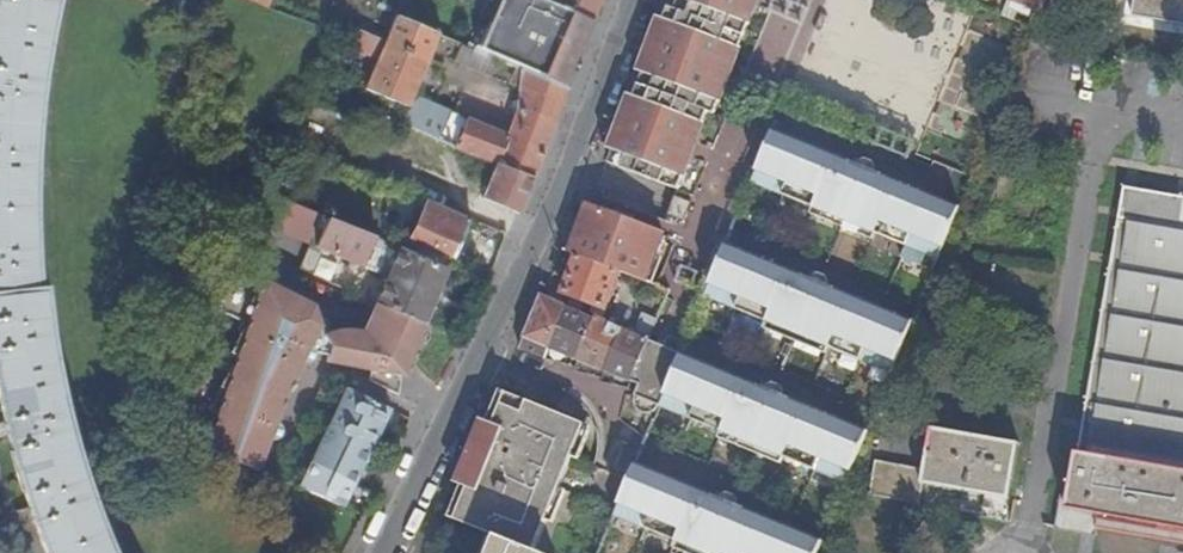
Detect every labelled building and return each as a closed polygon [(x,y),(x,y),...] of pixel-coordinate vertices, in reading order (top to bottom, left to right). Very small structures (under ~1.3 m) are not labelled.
[(103,533),(92,504),(79,468),(64,413),(54,365),(51,346),(44,291),(38,292),(33,250),(31,217),(32,192),(33,159),(35,129),(37,109),(42,72),(48,36),(55,0),(0,0),(0,393),(14,454),(26,492),(42,539),(47,552),(112,552),(103,533)] [(270,8),(274,0),(249,0),(270,8)] [(397,16),(364,0),(361,0),(359,5),(350,25),(359,30),(380,39),(387,42),(397,16)] [(589,19),(546,0),(487,0),(484,9),(497,15),(491,29),(495,31),(485,54),(561,86),(589,19)] [(589,19),(594,20),(602,0),(546,0),(589,19)] [(675,5),(721,25),(718,34),(726,38),(729,30),(739,34),(741,35),(754,1),(750,0),(679,0),(675,5)] [(1039,11),(1043,0),(1013,0),(1039,11)] [(1127,20),(1182,29),(1182,28),(1182,0),(1130,0),(1127,20)] [(608,160),(676,187),(689,154),(683,152),(688,138),(695,140),(707,111),(713,112),(725,80),(712,75),(719,60),(727,63),(739,34),(729,30),(726,38),(718,34),(721,25),(675,5),(673,7),(666,5),(662,16),(660,16),(652,36),(655,37),(648,51),(646,50),(638,71),(641,72),(634,94),(630,93),(623,113),(625,114),(620,129),(616,128),(610,148),(613,150),(608,160)] [(409,107),(438,34),(397,16),(387,42),(380,39),(373,55),(380,59),(367,90),(409,107)] [(352,46),(373,55),(380,39),(359,30),(352,46)] [(533,178),(568,89),(561,86),(485,54),(463,44),(456,63),(516,87),(517,106),(506,135),(470,121),(425,101),(414,128),(469,152),(533,178)] [(731,65),(727,63),(719,60),(712,75),(725,80),(731,65)] [(519,214),(533,178),(469,152),(414,128),(402,122),(396,136),(395,139),(466,169),(463,177),(488,187),(482,198),(515,212),(519,214)] [(933,268),(959,204),(874,170),(875,165),(873,160),(866,156),(860,158),(858,163),(773,129),(751,180),(905,244),(901,255),(933,268)] [(683,152),(689,154),(695,140),(688,138),(683,152)] [(1124,188),(1096,350),(1077,454),(1076,454),(1068,497),(1064,520),(1096,526),(1095,530),(1098,531),(1182,546),(1182,198),(1124,188)] [(324,215),(269,192),(255,223),(310,247),(324,215)] [(691,201),(674,193),(666,211),(683,218),(691,201)] [(470,222),(428,204),(427,203),(417,228),(412,240),(455,258),(470,222)] [(618,213),(589,203),(571,250),(645,277),(662,230),(632,219),(630,214),(623,212),(618,213)] [(329,217),(324,215),(310,247),(316,249),(317,247),(329,217)] [(379,264),(388,243),(329,217),(317,247),(368,269),(372,262),(379,264)] [(846,337),(896,357),(912,318),(828,283),(829,278),(826,274),(818,270),(812,273),(811,277),(726,242),(705,294),(735,306),(739,295),(846,337)] [(308,247),(298,267),(340,287),(349,267),(308,247)] [(424,325),(447,268),(400,248),(377,304),(424,325)] [(639,281),(577,258),(563,294),(607,311),(619,282),(637,289),(639,281)] [(327,318),(231,272),(214,307),(219,310),(247,324),(239,338),(302,368),(305,363),(310,362),(313,359),(315,354),(314,349),(312,347),(327,318)] [(891,371),(896,357),(846,337),(739,295),(735,306),(891,371)] [(566,307),(545,298),(543,297),(522,349),(523,350),(536,355),(541,345),(550,349),(566,307)] [(407,378),(429,326),(424,325),(377,304),(375,303),(364,332),(358,331),(356,330),(346,329),(336,330),(328,333),(323,335),(327,363),(344,366),(371,372),(370,382),(401,396),(403,388),(402,378),(407,378)] [(595,319),(566,307),(550,349),(579,360),(595,319)] [(597,314),(595,319),(579,360),(607,371),(623,330),(615,326),(617,322),(613,320),(610,324),(600,319),(600,315),(597,314)] [(623,330),(607,371),(616,375),(631,381),(649,340),(634,335),(637,329),(632,327),(630,333),(623,330)] [(667,341),(685,348),(687,341),(669,335),(667,341)] [(279,438),(282,433),(281,428),(277,423),(289,394),(302,368),(239,338),(231,351),(238,354),(221,382),(228,385),(211,413),(216,417),(200,444),(260,471),(271,441),(276,440),(279,438)] [(649,340),(631,381),(638,384),(659,393),(704,413),(765,440),(820,463),(838,414),(783,393),(785,388),(769,381),(767,386),(683,352),(685,348),(667,341),(665,346),(649,340)] [(769,381),(785,388),(781,382),(775,378),(769,381)] [(634,404),(639,410),(649,412),(659,393),(638,384),(636,390),(634,404)] [(559,413),(504,389),(500,387),(469,453),(500,464),(517,473),(558,495),(574,456),(573,446),(568,426),(559,413)] [(342,506),(388,410),(345,389),(299,487),(342,506)] [(659,393),(649,412),(653,411),(661,405),(700,420),(704,413),(659,393)] [(704,413),(700,420),(763,445),(765,440),(704,413)] [(820,463),(849,475),(868,426),(838,414),(820,463)] [(1019,445),(933,430),(923,484),(1009,499),(1019,445)] [(763,445),(848,478),(849,475),(820,463),(765,440),(763,445)] [(548,519),(558,495),(517,473),(500,464),(469,453),(459,474),(499,491),(548,519)] [(871,495),(917,501),(922,466),(876,459),(871,495)] [(635,461),(614,512),(640,521),(668,475),(635,461)] [(535,552),(548,519),(499,491),(459,474),(440,513),(502,538),(535,552)] [(668,475),(640,521),(700,544),(720,495),(668,475)] [(721,552),(739,504),(737,503),(739,499),(737,491),(728,488),(722,490),(720,495),(700,544),(721,552)] [(1064,520),(1068,497),(1061,496),(1055,529),(1097,536),(1098,531),(1095,530),(1096,526),(1064,520)] [(822,536),(739,504),(721,552),(724,552),(815,552),(822,536)] [(614,512),(614,513),(674,538),(669,552),(672,552),(724,552),(721,552),(700,544),(640,521),(614,512)] [(535,552),(502,538),(496,552),(537,552),(535,552)]
